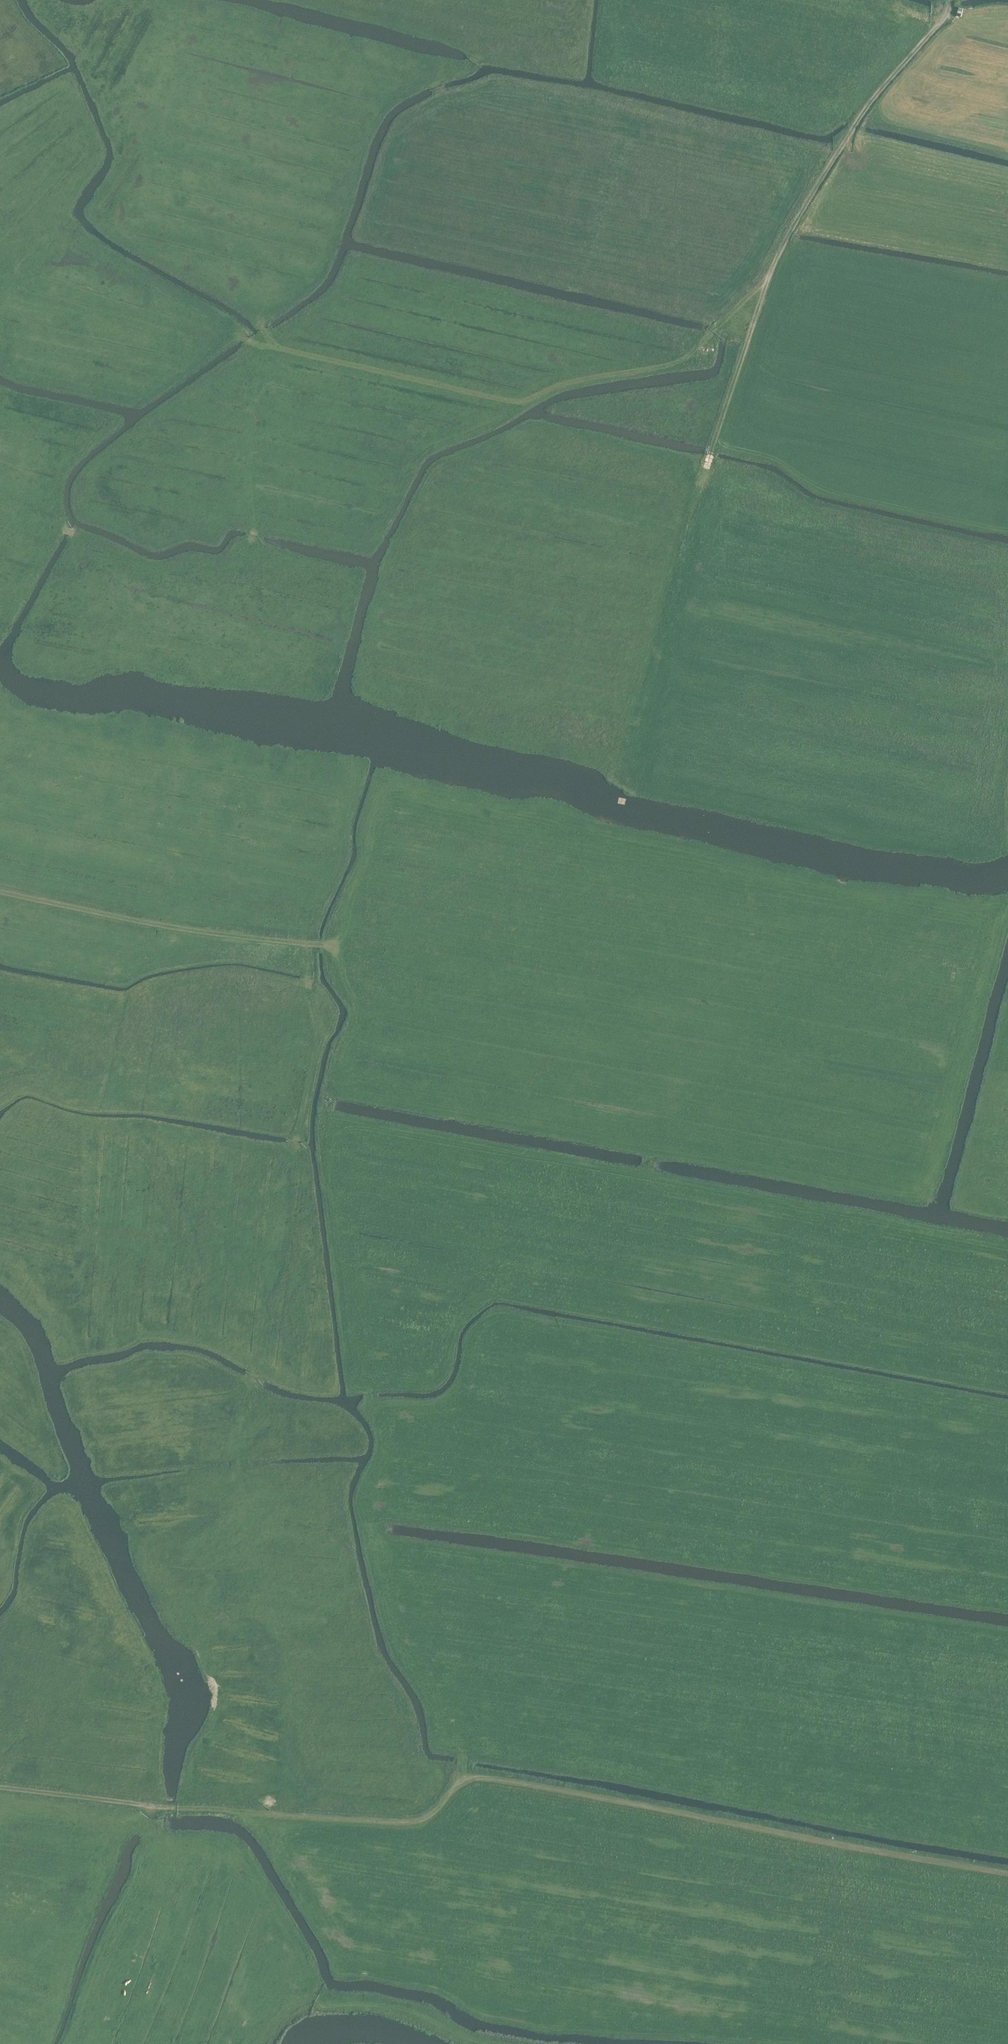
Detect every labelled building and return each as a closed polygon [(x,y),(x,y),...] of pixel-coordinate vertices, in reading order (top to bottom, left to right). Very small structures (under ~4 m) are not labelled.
[(954,19),(961,20),(962,10),(958,9),(956,9),(954,19)]
